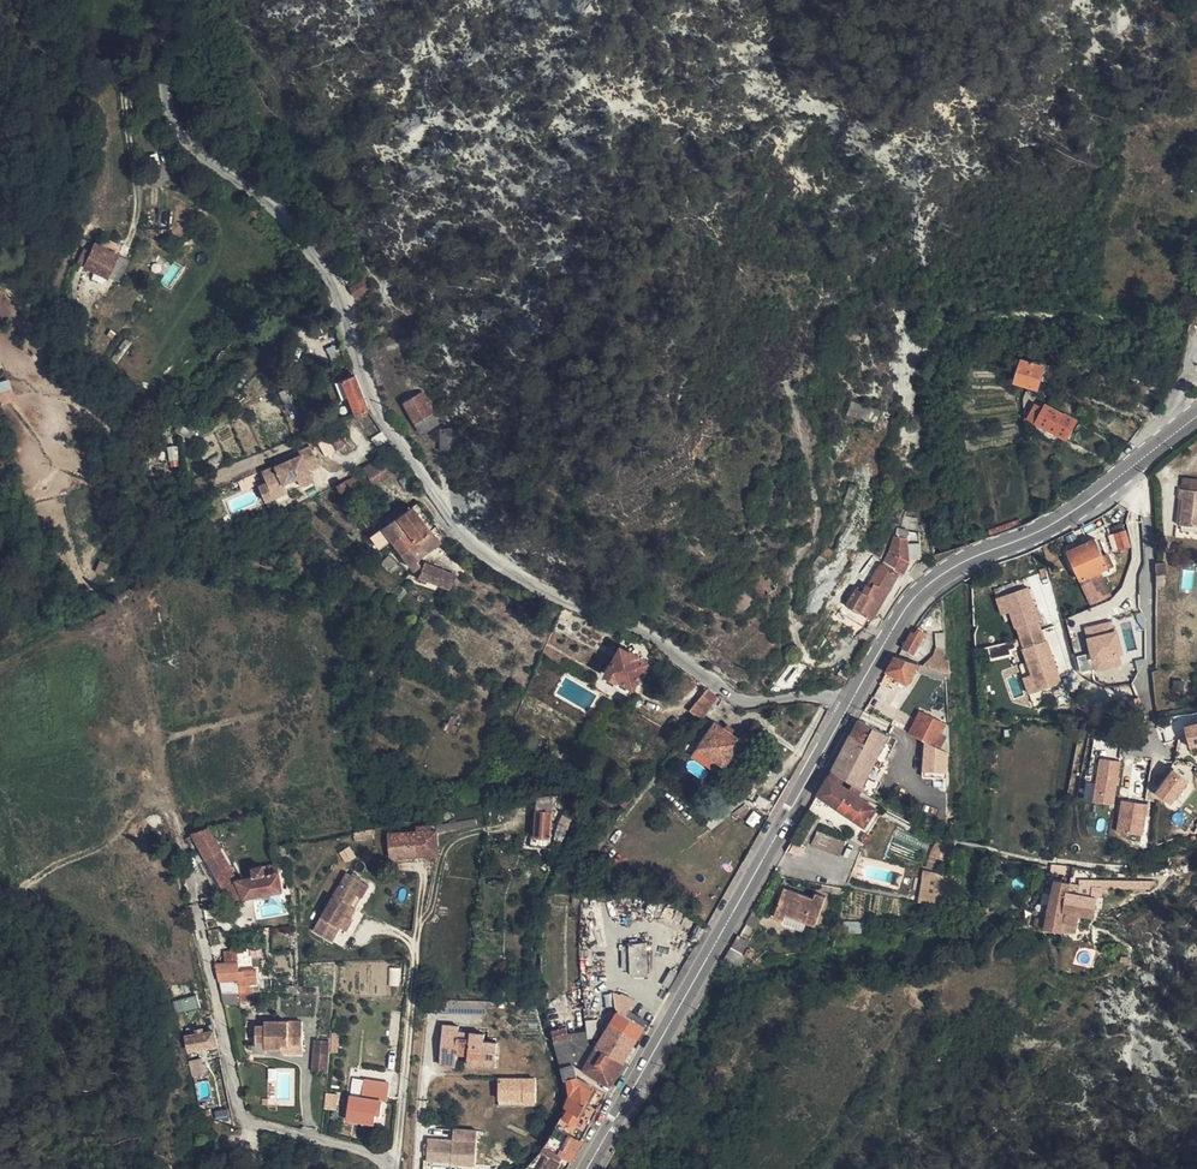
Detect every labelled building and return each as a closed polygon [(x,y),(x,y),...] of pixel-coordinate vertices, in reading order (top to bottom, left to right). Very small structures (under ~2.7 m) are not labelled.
[(9,173),(12,170),(0,161),(0,167),(5,171),(9,173)] [(248,212),(256,218),(261,211),(253,205),(248,212)] [(159,211),(149,210),(147,230),(158,230),(159,211)] [(108,277),(119,255),(119,254),(96,243),(86,267),(108,277)] [(120,283),(130,260),(119,255),(108,277),(120,283)] [(84,266),(78,264),(73,279),(79,281),(84,266)] [(79,281),(73,279),(69,288),(73,311),(78,311),(75,292),(79,281)] [(368,289),(362,280),(351,287),(356,296),(368,289)] [(82,298),(90,302),(97,289),(91,286),(82,298)] [(94,311),(97,313),(106,296),(97,289),(90,302),(87,307),(90,309),(88,313),(92,316),(94,311)] [(331,301),(328,293),(317,297),(320,305),(326,303),(326,304),(331,301)] [(336,350),(329,352),(334,363),(340,361),(336,350)] [(1043,373),(1024,366),(1018,383),(1037,390),(1043,373)] [(369,410),(354,370),(341,375),(356,415),(369,410)] [(0,380),(0,390),(13,386),(10,377),(0,380)] [(17,397),(13,387),(0,392),(0,403),(17,397)] [(296,408),(288,389),(280,392),(288,411),(296,408)] [(422,392),(403,402),(409,412),(427,402),(422,392)] [(1049,403),(1066,411),(1069,402),(1053,393),(1049,403)] [(427,402),(409,412),(415,423),(434,413),(427,402)] [(841,413),(847,415),(849,404),(843,402),(841,413)] [(846,416),(852,418),(869,421),(876,423),(879,410),(849,403),(849,404),(847,415),(846,416)] [(1065,435),(1073,417),(1042,404),(1041,408),(1033,405),(1027,418),(1065,435)] [(415,423),(421,434),(439,423),(434,413),(415,423)] [(869,421),(852,418),(851,424),(867,429),(869,421)] [(347,443),(340,430),(330,435),(337,448),(347,443)] [(451,445),(452,448),(458,448),(458,430),(446,431),(449,437),(451,445)] [(441,448),(452,448),(451,445),(449,437),(446,431),(441,431),(441,448)] [(324,435),(313,440),(315,445),(326,439),(324,435)] [(259,483),(267,500),(315,478),(310,470),(322,464),(313,444),(263,467),(268,479),(259,483)] [(182,460),(180,447),(170,448),(171,461),(182,460)] [(379,459),(364,468),(366,471),(370,478),(373,484),(378,482),(385,477),(389,484),(393,489),(397,487),(388,475),(379,459)] [(850,479),(869,480),(870,463),(852,462),(850,479)] [(366,471),(344,482),(348,489),(370,478),(366,471)] [(382,488),(389,484),(385,477),(378,482),(382,488)] [(1182,486),(1196,489),(1196,481),(1184,478),(1182,486)] [(344,482),(338,485),(341,492),(348,489),(344,482)] [(844,500),(851,503),(857,488),(850,485),(844,500)] [(1182,486),(1181,495),(1185,495),(1181,520),(1180,525),(1196,528),(1196,489),(1182,486)] [(404,505),(400,498),(387,508),(391,515),(404,505)] [(848,512),(851,503),(844,500),(841,509),(848,512)] [(414,506),(428,526),(434,521),(420,502),(414,506)] [(416,541),(431,530),(428,526),(414,506),(399,517),(408,530),(416,541)] [(915,510),(911,509),(908,508),(903,531),(917,534),(915,510)] [(844,522),(848,512),(841,509),(838,519),(844,522)] [(393,541),(408,530),(399,517),(371,536),(380,548),(391,540),(393,541)] [(993,539),(1022,526),(1019,519),(990,532),(993,539)] [(825,548),(833,553),(835,555),(841,546),(839,544),(848,531),(841,526),(825,548)] [(401,552),(416,541),(408,530),(393,541),(401,552)] [(401,552),(414,570),(421,565),(417,559),(440,542),(431,530),(416,541),(401,552)] [(900,530),(898,538),(907,540),(908,544),(920,543),(919,534),(917,534),(903,531),(900,530)] [(1122,535),(1109,539),(1115,557),(1128,552),(1122,535)] [(898,538),(894,537),(890,552),(883,565),(904,575),(909,564),(909,561),(908,544),(907,540),(898,538)] [(921,557),(920,543),(908,544),(909,561),(921,557)] [(1088,562),(1097,579),(1114,570),(1107,557),(1103,560),(1095,543),(1067,558),(1067,560),(1080,553),(1086,563),(1088,562)] [(818,572),(833,553),(825,548),(810,567),(818,572)] [(1081,587),(1082,587),(1097,579),(1088,562),(1086,563),(1080,553),(1067,560),(1081,587)] [(389,555),(382,563),(391,572),(398,565),(389,555)] [(831,561),(837,566),(842,561),(835,556),(831,561)] [(425,562),(419,576),(450,588),(457,575),(425,562)] [(869,628),(898,576),(880,566),(869,587),(867,586),(862,593),(856,590),(846,607),(860,614),(856,622),(869,628)] [(1164,566),(1154,566),(1155,579),(1163,578),(1165,578),(1164,566)] [(821,574),(818,572),(810,567),(808,567),(802,576),(814,585),(821,574)] [(749,583),(762,600),(777,588),(765,572),(749,583)] [(1163,578),(1155,579),(1156,590),(1164,589),(1163,578)] [(1097,579),(1082,587),(1088,599),(1102,590),(1097,579)] [(847,593),(843,590),(838,599),(843,602),(848,594),(847,593)] [(740,613),(753,602),(744,591),(730,603),(740,613)] [(562,607),(557,619),(568,624),(573,611),(562,607)] [(1111,618),(1086,624),(1092,651),(1079,654),(1083,671),(1127,662),(1120,627),(1113,628),(1111,618)] [(915,634),(912,632),(906,641),(903,648),(914,655),(925,634),(917,629),(915,634)] [(1034,675),(1039,690),(1062,682),(1048,640),(1047,640),(1043,629),(1023,636),(1026,646),(1024,647),(1034,675)] [(936,648),(945,650),(944,635),(935,635),(936,648)] [(165,642),(152,645),(155,661),(168,659),(165,642)] [(911,662),(914,655),(903,648),(898,657),(911,662)] [(946,673),(950,674),(950,661),(945,659),(945,650),(936,648),(934,655),(924,666),(946,673)] [(620,679),(636,687),(649,664),(640,659),(641,657),(633,653),(632,654),(623,649),(608,676),(617,680),(619,682),(620,679)] [(918,664),(911,662),(898,657),(895,656),(887,671),(908,683),(918,664)] [(945,681),(946,673),(924,666),(922,666),(921,672),(945,681)] [(838,675),(847,680),(851,674),(842,668),(838,675)] [(827,682),(834,687),(843,686),(847,680),(838,675),(833,672),(827,682)] [(1030,693),(1039,690),(1034,675),(1025,679),(1030,693)] [(630,696),(636,687),(620,679),(619,682),(617,680),(613,687),(630,696)] [(705,715),(713,706),(719,697),(707,688),(690,711),(701,720),(705,715)] [(721,710),(726,702),(719,697),(713,706),(721,710)] [(938,747),(949,752),(950,727),(947,726),(947,725),(922,712),(912,731),(906,728),(907,727),(893,720),(891,724),(894,726),(904,731),(910,734),(926,741),(938,747)] [(887,741),(889,736),(859,720),(858,720),(833,770),(830,777),(841,784),(845,778),(854,783),(850,790),(858,795),(861,791),(873,797),(881,783),(879,782),(876,780),(887,757),(880,753),(887,741)] [(1186,723),(1192,746),(1196,744),(1196,720),(1186,723)] [(726,766),(744,741),(733,733),(734,732),(726,727),(725,728),(716,722),(699,747),(723,763),(726,766)] [(909,738),(926,747),(926,741),(910,734),(909,738)] [(890,742),(887,741),(880,753),(887,757),(896,740),(892,738),(890,742)] [(924,770),(936,771),(938,747),(926,741),(926,747),(924,770)] [(717,772),(723,763),(699,747),(693,755),(717,772)] [(948,772),(949,752),(938,747),(936,771),(948,772)] [(1102,755),(1095,799),(1116,803),(1123,759),(1102,755)] [(536,761),(521,758),(520,764),(534,767),(536,761)] [(1174,764),(1156,789),(1173,802),(1192,777),(1174,764)] [(841,784),(830,777),(829,776),(820,791),(848,810),(846,814),(865,826),(877,808),(870,803),(858,795),(850,790),(841,784)] [(947,790),(925,786),(923,800),(946,804),(947,790)] [(618,800),(626,806),(635,795),(628,789),(618,800)] [(848,810),(820,791),(818,795),(846,814),(848,810)] [(754,806),(770,816),(777,805),(762,795),(754,806)] [(1117,828),(1145,833),(1151,801),(1123,796),(1117,828)] [(537,798),(534,846),(550,847),(553,797),(537,798)] [(193,836),(197,843),(229,901),(268,893),(263,867),(253,869),(255,877),(243,879),(238,881),(229,865),(215,838),(219,837),(222,833),(269,817),(268,808),(193,834),(193,836)] [(575,812),(566,809),(559,825),(568,829),(575,812)] [(410,849),(411,857),(438,855),(437,834),(478,827),(477,820),(436,828),(436,831),(431,831),(430,826),(418,827),(418,832),(389,834),(390,851),(410,849)] [(814,846),(842,856),(846,841),(819,831),(814,846)] [(565,833),(555,832),(554,845),(560,846),(565,833)] [(193,836),(187,839),(192,847),(197,843),(193,836)] [(950,855),(954,845),(941,839),(936,848),(950,855)] [(289,861),(287,846),(275,848),(278,863),(289,861)] [(391,859),(411,857),(410,849),(390,851),(391,859)] [(283,891),(278,863),(263,867),(268,893),(283,891)] [(234,864),(229,865),(238,881),(243,879),(234,864)] [(1069,875),(1071,867),(1053,865),(1053,874),(1069,875)] [(936,905),(941,875),(942,872),(925,870),(919,902),(936,905)] [(356,896),(363,883),(347,873),(314,933),(330,943),(339,928),(346,931),(352,921),(349,919),(344,916),(349,906),(356,896)] [(936,905),(944,906),(949,876),(941,875),(936,905)] [(1045,930),(1061,930),(1062,922),(1065,901),(1066,893),(1068,883),(1052,881),(1045,930)] [(369,886),(363,883),(356,896),(362,899),(369,886)] [(826,898),(816,893),(814,899),(784,888),(775,917),(785,921),(784,924),(805,931),(808,923),(816,926),(826,898)] [(1096,897),(1066,893),(1065,901),(1082,903),(1081,913),(1094,915),(1096,897)] [(1082,903),(1065,901),(1062,922),(1079,924),(1081,913),(1082,903)] [(344,916),(349,919),(355,909),(349,906),(344,916)] [(837,934),(855,933),(854,922),(849,922),(849,926),(836,927),(837,934)] [(854,922),(855,933),(865,933),(865,922),(854,922)] [(1079,924),(1062,922),(1061,930),(1078,931),(1079,924)] [(743,954),(747,947),(751,939),(740,933),(732,948),(743,954)] [(648,975),(647,942),(631,945),(631,948),(632,970),(632,976),(648,975)] [(746,956),(752,959),(755,952),(747,947),(743,954),(746,956)] [(738,971),(746,956),(743,954),(732,948),(724,962),(738,971)] [(237,964),(215,966),(219,983),(220,983),(222,994),(240,994),(245,994),(244,984),(252,984),(257,983),(256,970),(238,972),(237,964)] [(253,994),(252,984),(244,984),(245,994),(253,994)] [(612,1022),(639,1039),(645,1027),(627,1016),(630,1010),(636,1001),(614,992),(615,1005),(618,1011),(612,1022)] [(221,994),(224,1005),(241,1005),(241,1002),(240,994),(222,994),(221,994)] [(253,994),(245,994),(240,994),(241,1002),(253,1002),(253,994)] [(201,997),(179,1001),(180,1009),(203,1005),(201,997)] [(415,1019),(423,1020),(424,1017),(424,1001),(417,1000),(415,1019)] [(424,1001),(424,1017),(485,1019),(486,1002),(424,1001)] [(627,1016),(645,1027),(648,1021),(630,1010),(627,1016)] [(214,1032),(211,1017),(202,1020),(205,1034),(214,1032)] [(185,1019),(178,1021),(180,1027),(187,1025),(185,1019)] [(588,1033),(589,1039),(598,1037),(597,1020),(587,1021),(588,1033)] [(265,1049),(281,1050),(282,1049),(282,1046),(303,1046),(303,1022),(265,1022),(265,1027),(255,1027),(255,1043),(265,1043),(265,1049)] [(602,1049),(625,1063),(639,1039),(612,1022),(597,1047),(602,1049)] [(458,1039),(459,1032),(459,1027),(442,1026),(440,1066),(456,1066),(456,1054),(468,1055),(468,1058),(481,1059),(481,1066),(496,1067),(497,1044),(485,1042),(485,1035),(469,1033),(469,1040),(458,1039)] [(552,1032),(555,1043),(571,1038),(571,1037),(567,1026),(552,1032)] [(208,1060),(220,1058),(214,1032),(205,1034),(204,1034),(202,1029),(188,1033),(189,1037),(186,1038),(189,1052),(206,1048),(208,1060)] [(332,1031),(333,1050),(340,1050),(340,1031),(332,1031)] [(555,1043),(562,1068),(575,1064),(576,1066),(584,1070),(597,1047),(590,1043),(589,1039),(588,1033),(571,1037),(571,1038),(555,1043)] [(330,1051),(331,1039),(316,1038),(315,1049),(330,1051)] [(265,1053),(265,1049),(265,1043),(255,1043),(253,1043),(253,1053),(265,1053)] [(282,1049),(281,1050),(281,1054),(303,1054),(303,1046),(282,1046),(282,1049)] [(593,1076),(612,1086),(625,1063),(602,1049),(597,1047),(584,1070),(593,1076)] [(328,1069),(330,1051),(315,1049),(313,1067),(328,1069)] [(202,1058),(191,1059),(193,1075),(204,1073),(202,1058)] [(569,1109),(558,1127),(583,1140),(598,1111),(590,1106),(586,1104),(593,1090),(582,1083),(579,1077),(576,1066),(575,1064),(562,1068),(566,1080),(567,1080),(570,1096),(565,1107),(569,1109)] [(539,1102),(538,1074),(499,1075),(500,1103),(539,1102)] [(586,1104),(590,1106),(599,1090),(579,1077),(582,1083),(593,1090),(586,1104)] [(389,1085),(363,1081),(361,1098),(351,1096),(348,1120),(375,1124),(376,1115),(381,1115),(382,1101),(388,1101),(389,1085)] [(335,1094),(332,1094),(326,1093),(325,1105),(334,1106),(335,1094)] [(454,1137),(430,1135),(427,1160),(476,1164),(479,1128),(455,1126),(454,1137)] [(566,1156),(574,1160),(585,1141),(583,1140),(558,1127),(548,1145),(551,1147),(566,1156)] [(178,1145),(177,1146),(176,1146),(176,1147),(175,1149),(176,1150),(177,1151),(177,1152),(178,1152),(179,1152),(181,1152),(182,1152),(183,1151),(183,1150),(184,1149),(183,1148),(183,1146),(182,1146),(181,1145),(179,1144),(178,1145)] [(566,1156),(551,1147),(547,1155),(551,1158),(545,1168),(559,1168),(562,1163),(566,1156)] [(207,1162),(206,1163),(205,1165),(205,1166),(205,1168),(217,1168),(218,1168),(218,1166),(218,1165),(217,1163),(216,1161),(214,1161),(213,1160),(211,1160),(209,1160),(207,1162)]
